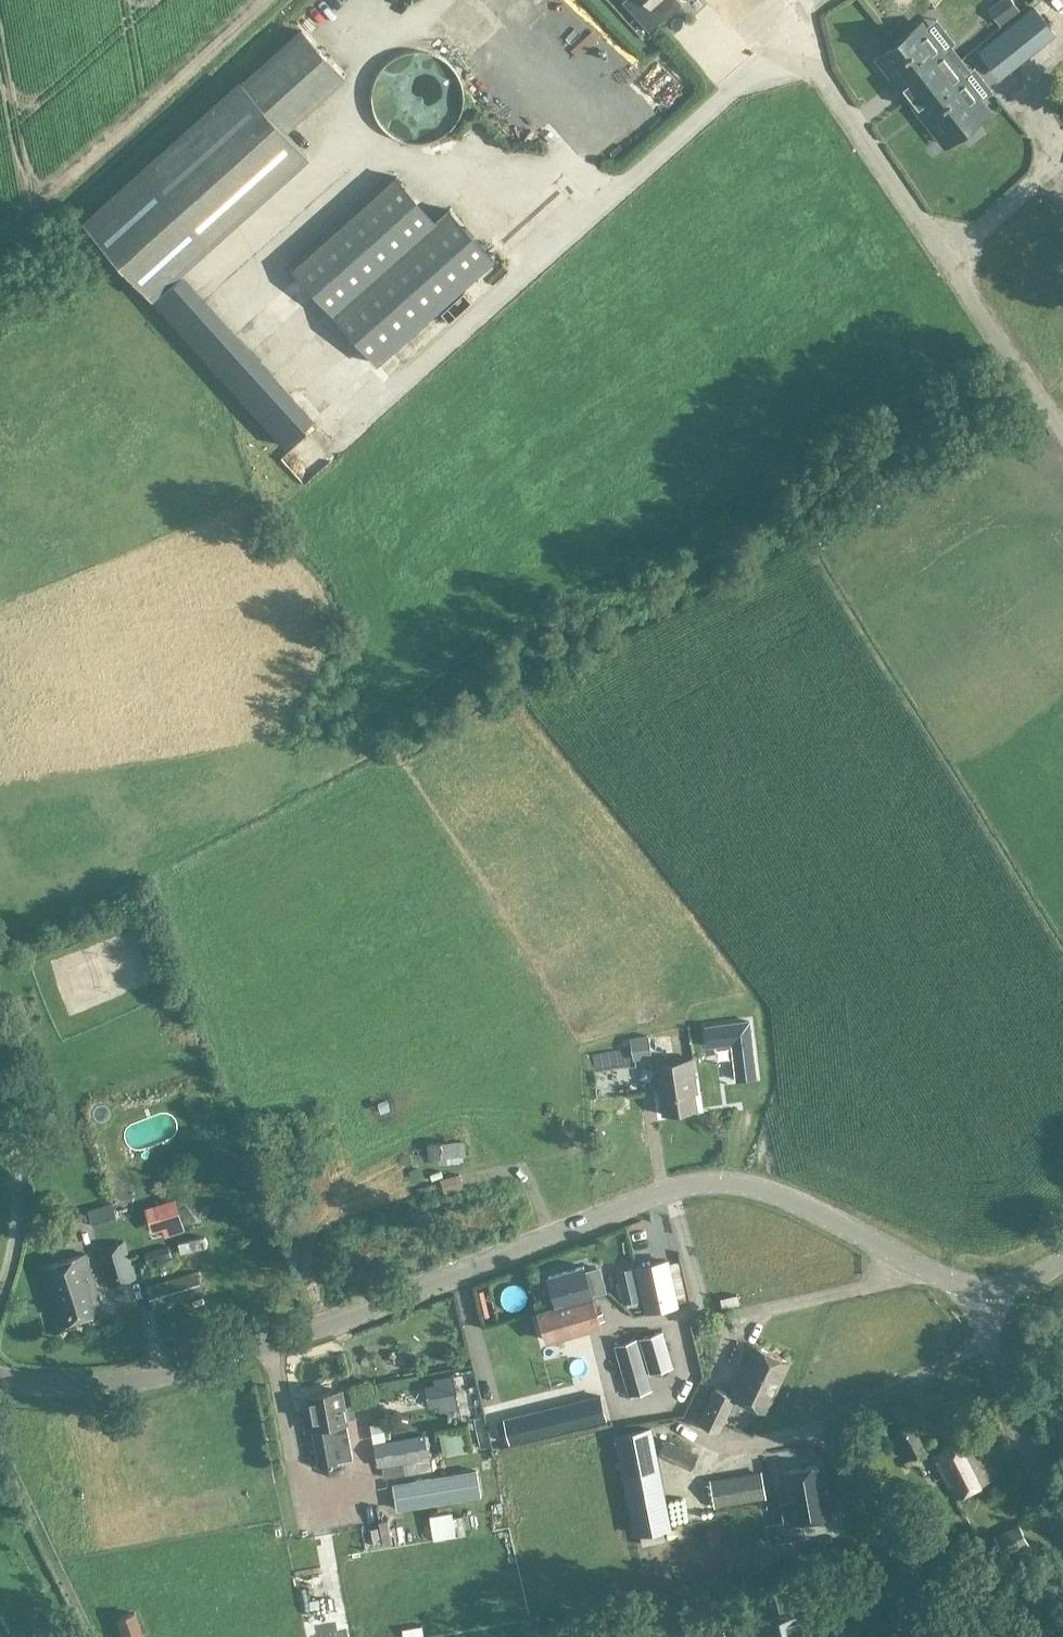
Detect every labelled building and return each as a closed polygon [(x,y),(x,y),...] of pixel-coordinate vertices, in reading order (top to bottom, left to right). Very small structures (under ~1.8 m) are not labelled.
[(651,5),(654,8),(662,0),(646,0),(651,5)] [(1019,9),(1012,0),(1003,0),(989,10),(1000,24),(1019,9)] [(980,52),(998,74),(1052,30),(1035,8),(980,52)] [(940,138),(950,130),(955,136),(978,118),(974,112),(984,104),(954,65),(965,56),(958,61),(949,49),(944,52),(923,25),(878,60),(894,79),(924,118),(940,138)] [(284,132),(343,78),(301,31),(84,226),(150,298),(306,156),(284,132)] [(451,210),(333,314),(377,363),(495,260),(451,210)] [(224,318),(195,344),(284,441),(292,434),(303,446),(324,427),(224,318)] [(325,443),(307,460),(314,467),(332,450),(325,443)] [(749,1021),(706,1026),(708,1046),(732,1043),(737,1080),(756,1077),(749,1021)] [(631,1038),(634,1059),(653,1056),(649,1035),(631,1038)] [(658,1080),(663,1113),(697,1108),(695,1092),(698,1092),(692,1058),(652,1064),(654,1081),(658,1080)] [(465,1162),(463,1137),(419,1139),(420,1165),(465,1162)] [(155,1206),(164,1235),(184,1229),(175,1200),(155,1206)] [(89,1212),(94,1225),(118,1216),(114,1203),(89,1212)] [(137,1278),(125,1240),(97,1249),(109,1287),(137,1278)] [(60,1324),(103,1311),(85,1253),(42,1267),(60,1324)] [(637,1267),(646,1309),(678,1302),(668,1260),(637,1267)] [(557,1305),(592,1294),(583,1265),(548,1276),(557,1305)] [(617,1272),(624,1302),(639,1299),(633,1268),(617,1272)] [(204,1292),(197,1269),(146,1286),(153,1308),(204,1292)] [(601,1324),(599,1320),(603,1319),(601,1312),(598,1314),(592,1294),(557,1305),(557,1306),(539,1312),(547,1339),(601,1324)] [(181,1323),(175,1304),(162,1308),(168,1327),(181,1323)] [(711,1320),(698,1323),(701,1336),(714,1333),(711,1320)] [(662,1330),(641,1337),(651,1371),(673,1364),(662,1330)] [(637,1338),(616,1345),(630,1393),(651,1386),(637,1338)] [(730,1394),(716,1387),(698,1421),(717,1431),(735,1395),(765,1410),(789,1362),(756,1346),(736,1386),(734,1385),(730,1394)] [(459,1408),(454,1374),(434,1378),(434,1384),(426,1385),(430,1407),(439,1406),(440,1411),(459,1408)] [(1028,1392),(1040,1387),(1037,1378),(1024,1383),(1028,1392)] [(344,1406),(341,1389),(308,1395),(310,1410),(303,1411),(306,1428),(313,1426),(321,1465),(329,1464),(329,1465),(333,1465),(332,1463),(341,1462),(340,1460),(353,1458),(346,1420),(347,1420),(346,1417),(353,1416),(351,1404),(344,1406)] [(585,1422),(580,1401),(553,1407),(559,1429),(585,1422)] [(382,1421),(369,1424),(373,1441),(386,1439),(382,1421)] [(443,1426),(444,1451),(469,1450),(468,1424),(443,1426)] [(927,1450),(914,1427),(898,1436),(910,1458),(927,1450)] [(670,1527),(669,1521),(651,1429),(630,1433),(617,1435),(636,1534),(670,1527)] [(432,1468),(430,1457),(426,1434),(374,1443),(378,1466),(382,1465),(383,1477),(406,1473),(432,1468)] [(970,1437),(933,1456),(955,1498),(992,1479),(970,1437)] [(697,1454),(667,1439),(662,1449),(660,1452),(691,1467),(697,1454)] [(771,1542),(805,1536),(802,1520),(830,1515),(821,1464),(785,1470),(790,1501),(782,1503),(785,1522),(768,1525),(771,1542)] [(397,1508),(480,1495),(476,1471),(393,1485),(397,1508)] [(766,1497),(762,1474),(711,1483),(715,1506),(766,1497)] [(430,1513),(432,1539),(456,1537),(453,1510),(430,1513)] [(1018,1523),(995,1536),(1005,1555),(1028,1543),(1018,1523)] [(124,1636),(143,1636),(146,1636),(136,1610),(117,1618),(124,1636)] [(815,1615),(804,1618),(803,1613),(788,1618),(786,1613),(764,1619),(765,1624),(754,1626),(757,1636),(821,1636),(815,1615)] [(820,1616),(826,1636),(835,1636),(828,1614),(820,1616)]
